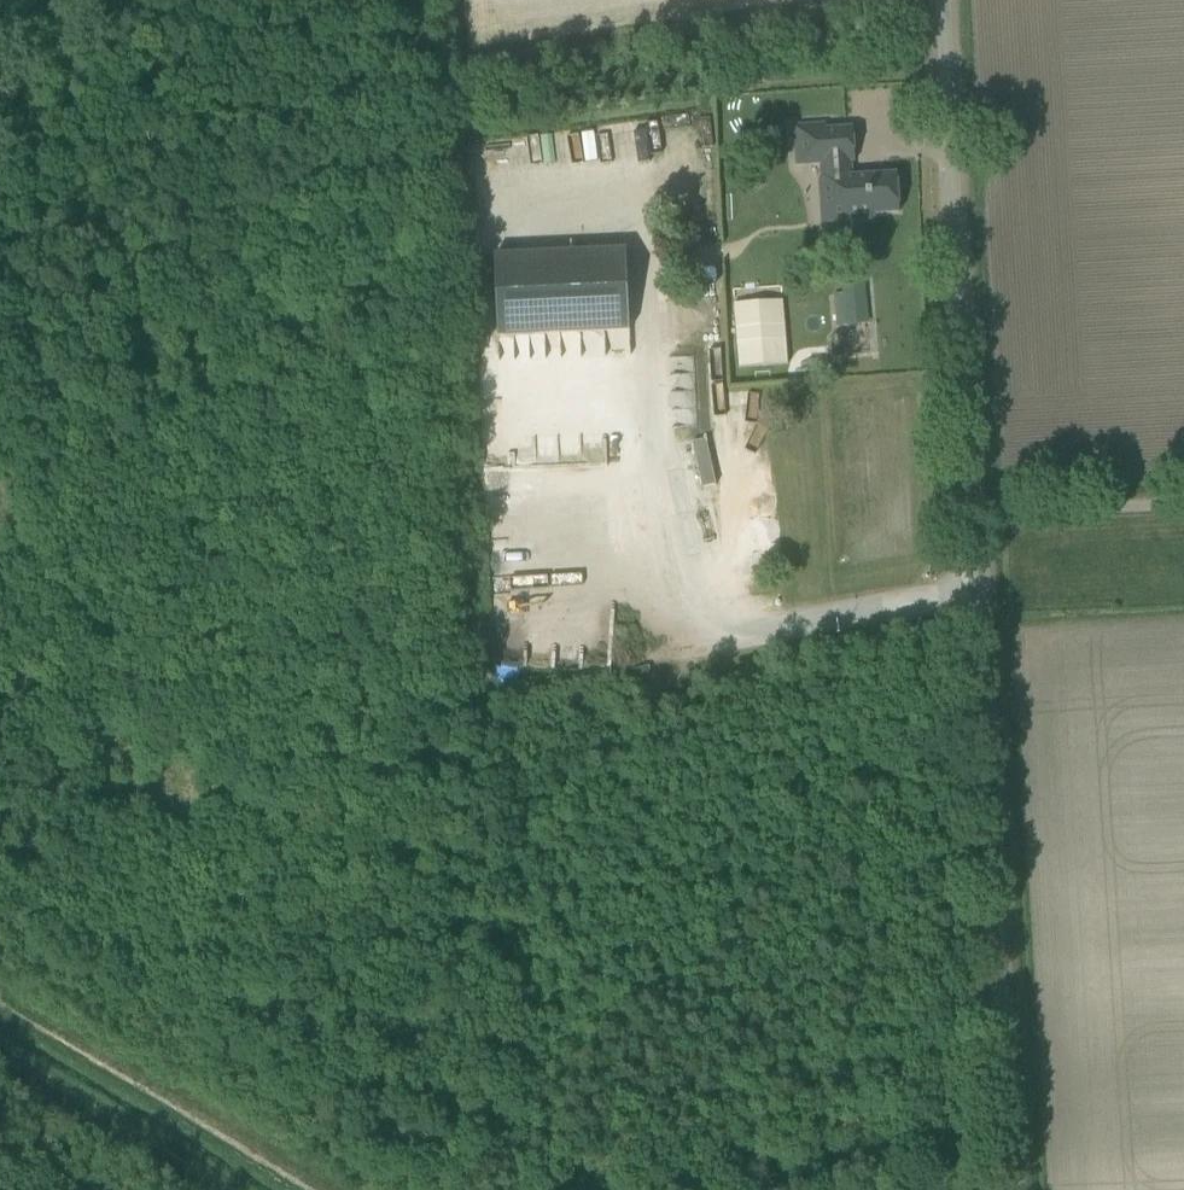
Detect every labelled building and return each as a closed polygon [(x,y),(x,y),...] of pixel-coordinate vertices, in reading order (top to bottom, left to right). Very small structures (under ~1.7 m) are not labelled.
[(825,124),(795,126),(797,165),(821,164),(823,179),(823,180),(837,179),(840,220),(840,221),(871,219),(871,214),(900,212),(897,174),(851,177),(850,162),(855,161),(853,127),(825,129),(825,124)] [(625,250),(494,255),(497,339),(628,333),(625,250)] [(847,325),(844,293),(834,294),(837,326),(847,325)] [(695,355),(668,356),(670,424),(696,423),(695,355)] [(713,437),(694,439),(701,485),(719,483),(713,437)]
